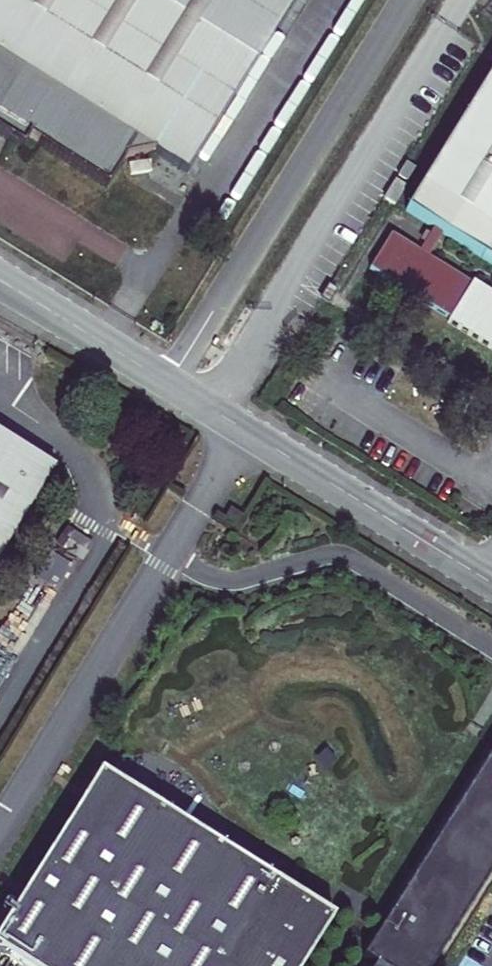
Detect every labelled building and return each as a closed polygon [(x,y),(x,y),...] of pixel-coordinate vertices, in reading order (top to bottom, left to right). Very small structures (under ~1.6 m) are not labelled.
[(8,140),(22,149),(29,139),(107,188),(126,158),(152,153),(186,174),(295,0),(0,0),(0,135),(8,140)] [(405,212),(434,230),(419,253),(390,236),(370,269),(451,319),(449,323),(491,350),(491,294),(473,282),(471,285),(428,258),(442,235),(491,266),(491,69),(405,212)] [(406,163),(398,176),(407,182),(415,169),(406,163)] [(395,180),(384,198),(395,205),(406,187),(395,180)] [(55,468),(0,434),(0,558),(55,468)] [(231,507),(224,517),(238,526),(244,515),(231,507)] [(491,872),(491,750),(362,958),(375,965),(374,965),(433,965),(491,872)] [(332,919),(98,773),(0,930),(0,954),(19,965),(303,965),(332,919)]
